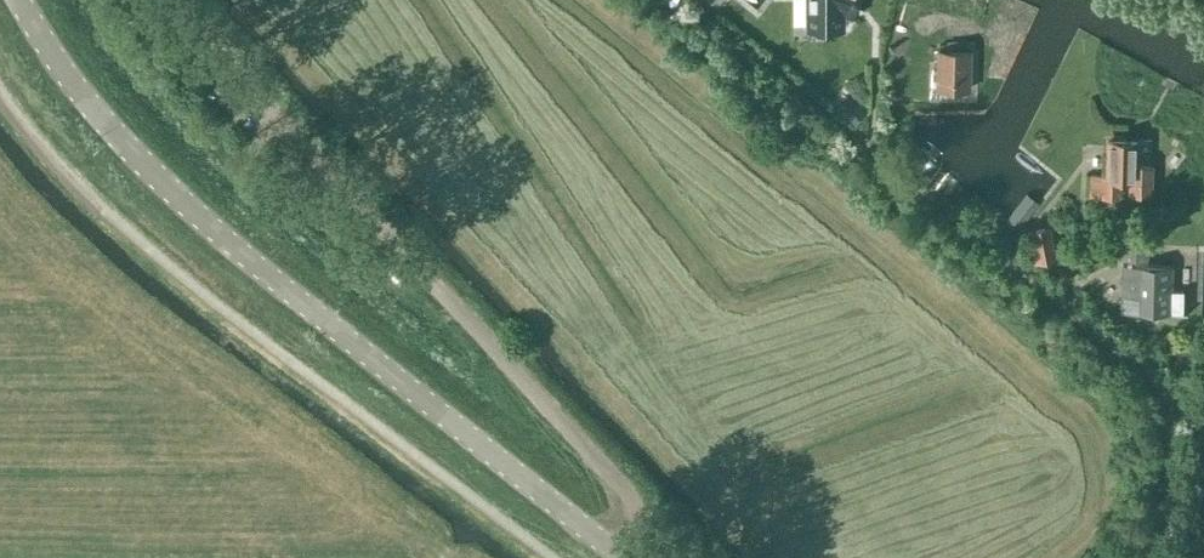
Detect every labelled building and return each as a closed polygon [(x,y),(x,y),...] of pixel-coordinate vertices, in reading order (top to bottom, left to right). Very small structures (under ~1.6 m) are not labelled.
[(805,29),(846,29),(846,16),(853,18),(860,0),(805,0),(805,29)] [(968,88),(969,50),(938,49),(937,87),(968,88)] [(1139,137),(1105,137),(1104,173),(1089,172),(1089,195),(1119,196),(1120,177),(1128,177),(1128,193),(1152,193),(1152,162),(1139,162),(1139,137)] [(1055,255),(1049,226),(1032,229),(1038,259),(1055,255)] [(1149,226),(1123,226),(1122,257),(1148,258),(1149,226)] [(1171,310),(1172,264),(1124,262),(1122,307),(1140,308),(1140,309),(1171,310)]
